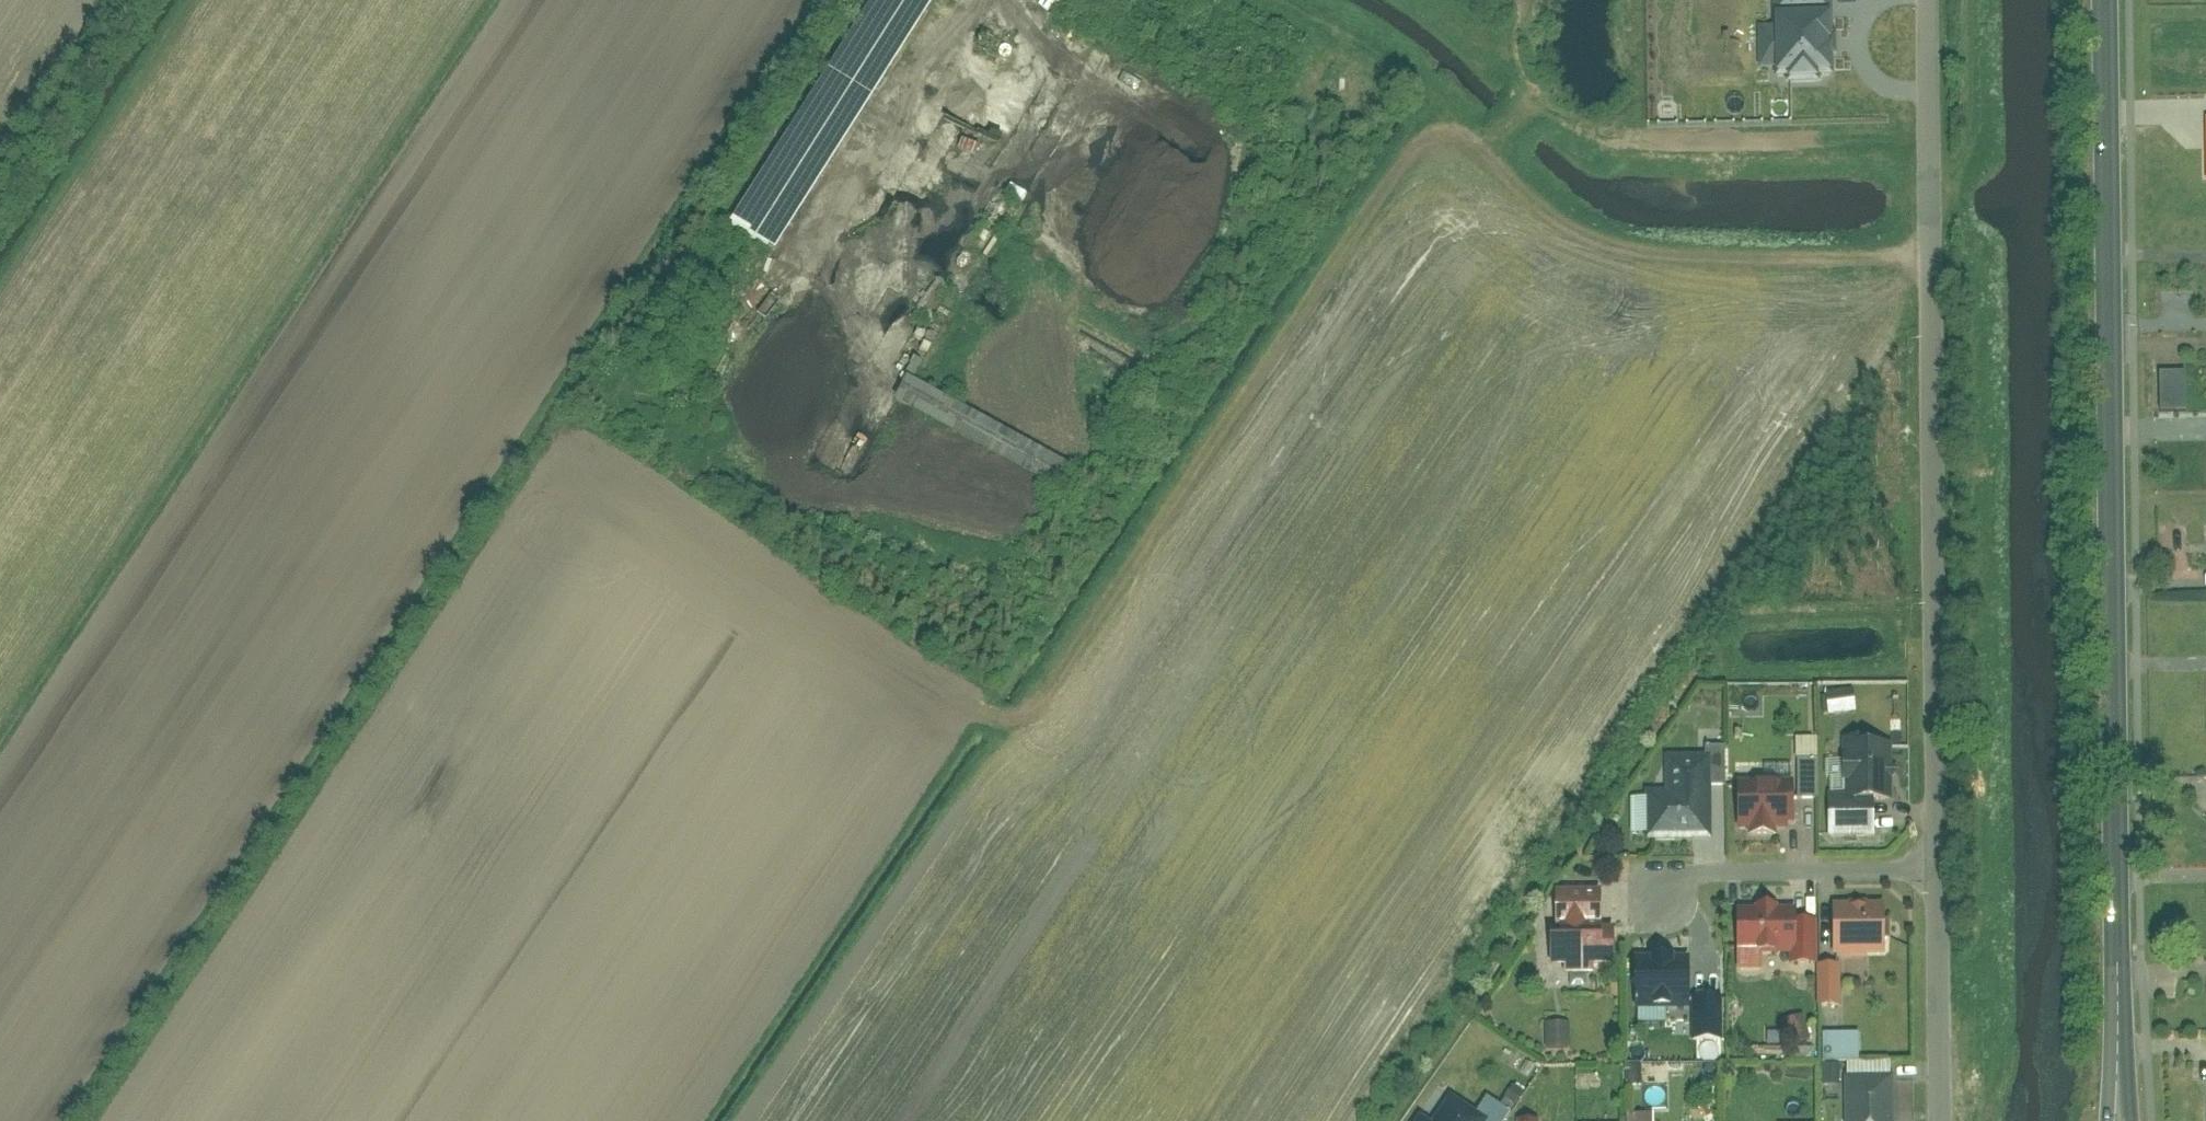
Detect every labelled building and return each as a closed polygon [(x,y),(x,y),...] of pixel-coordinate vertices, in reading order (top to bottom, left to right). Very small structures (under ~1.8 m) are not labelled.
[(932,0),(873,0),(734,218),(775,247),(932,0)] [(1833,8),(1775,10),(1775,25),(1759,26),(1760,66),(1775,66),(1775,75),(1786,75),(1786,82),(1820,81),(1820,74),(1835,74),(1833,8)] [(2181,371),(2154,371),(2154,409),(2181,409),(2181,371)] [(993,458),(1006,434),(911,382),(898,406),(993,458)] [(1832,717),(1857,713),(1853,693),(1829,698),(1832,717)] [(1799,801),(1819,801),(1819,740),(1799,740),(1799,801)] [(1847,743),(1847,798),(1892,798),(1892,742),(1847,743)] [(1666,758),(1666,790),(1646,790),(1647,840),(1712,840),(1711,757),(1666,758)] [(1737,780),(1736,829),(1789,829),(1789,780),(1737,780)] [(1876,811),(1829,811),(1829,837),(1876,837),(1876,811)] [(1558,888),(1558,920),(1601,920),(1601,888),(1558,888)] [(1833,904),(1833,955),(1885,954),(1884,904),(1833,904)] [(1762,969),(1762,952),(1796,952),(1796,909),(1782,909),(1782,906),(1755,906),(1755,910),(1738,909),(1738,969),(1762,969)] [(1604,923),(1554,922),(1554,927),(1551,927),(1551,964),(1566,964),(1566,973),(1595,973),(1595,963),(1615,963),(1615,926),(1604,926),(1604,923)] [(1638,954),(1638,1007),(1690,1007),(1690,954),(1638,954)] [(1841,964),(1819,964),(1819,1005),(1841,1005),(1841,964)] [(1727,1043),(1725,1001),(1694,1003),(1696,1044),(1727,1043)] [(1805,1018),(1784,1024),(1790,1048),(1811,1042),(1805,1018)] [(1547,1051),(1571,1050),(1570,1023),(1546,1024),(1547,1051)] [(1860,1033),(1823,1033),(1823,1060),(1860,1060),(1860,1033)] [(1845,1077),(1846,1120),(1894,1120),(1894,1076),(1845,1077)] [(1435,1120),(1486,1120),(1488,1118),(1452,1095),(1435,1120)]
